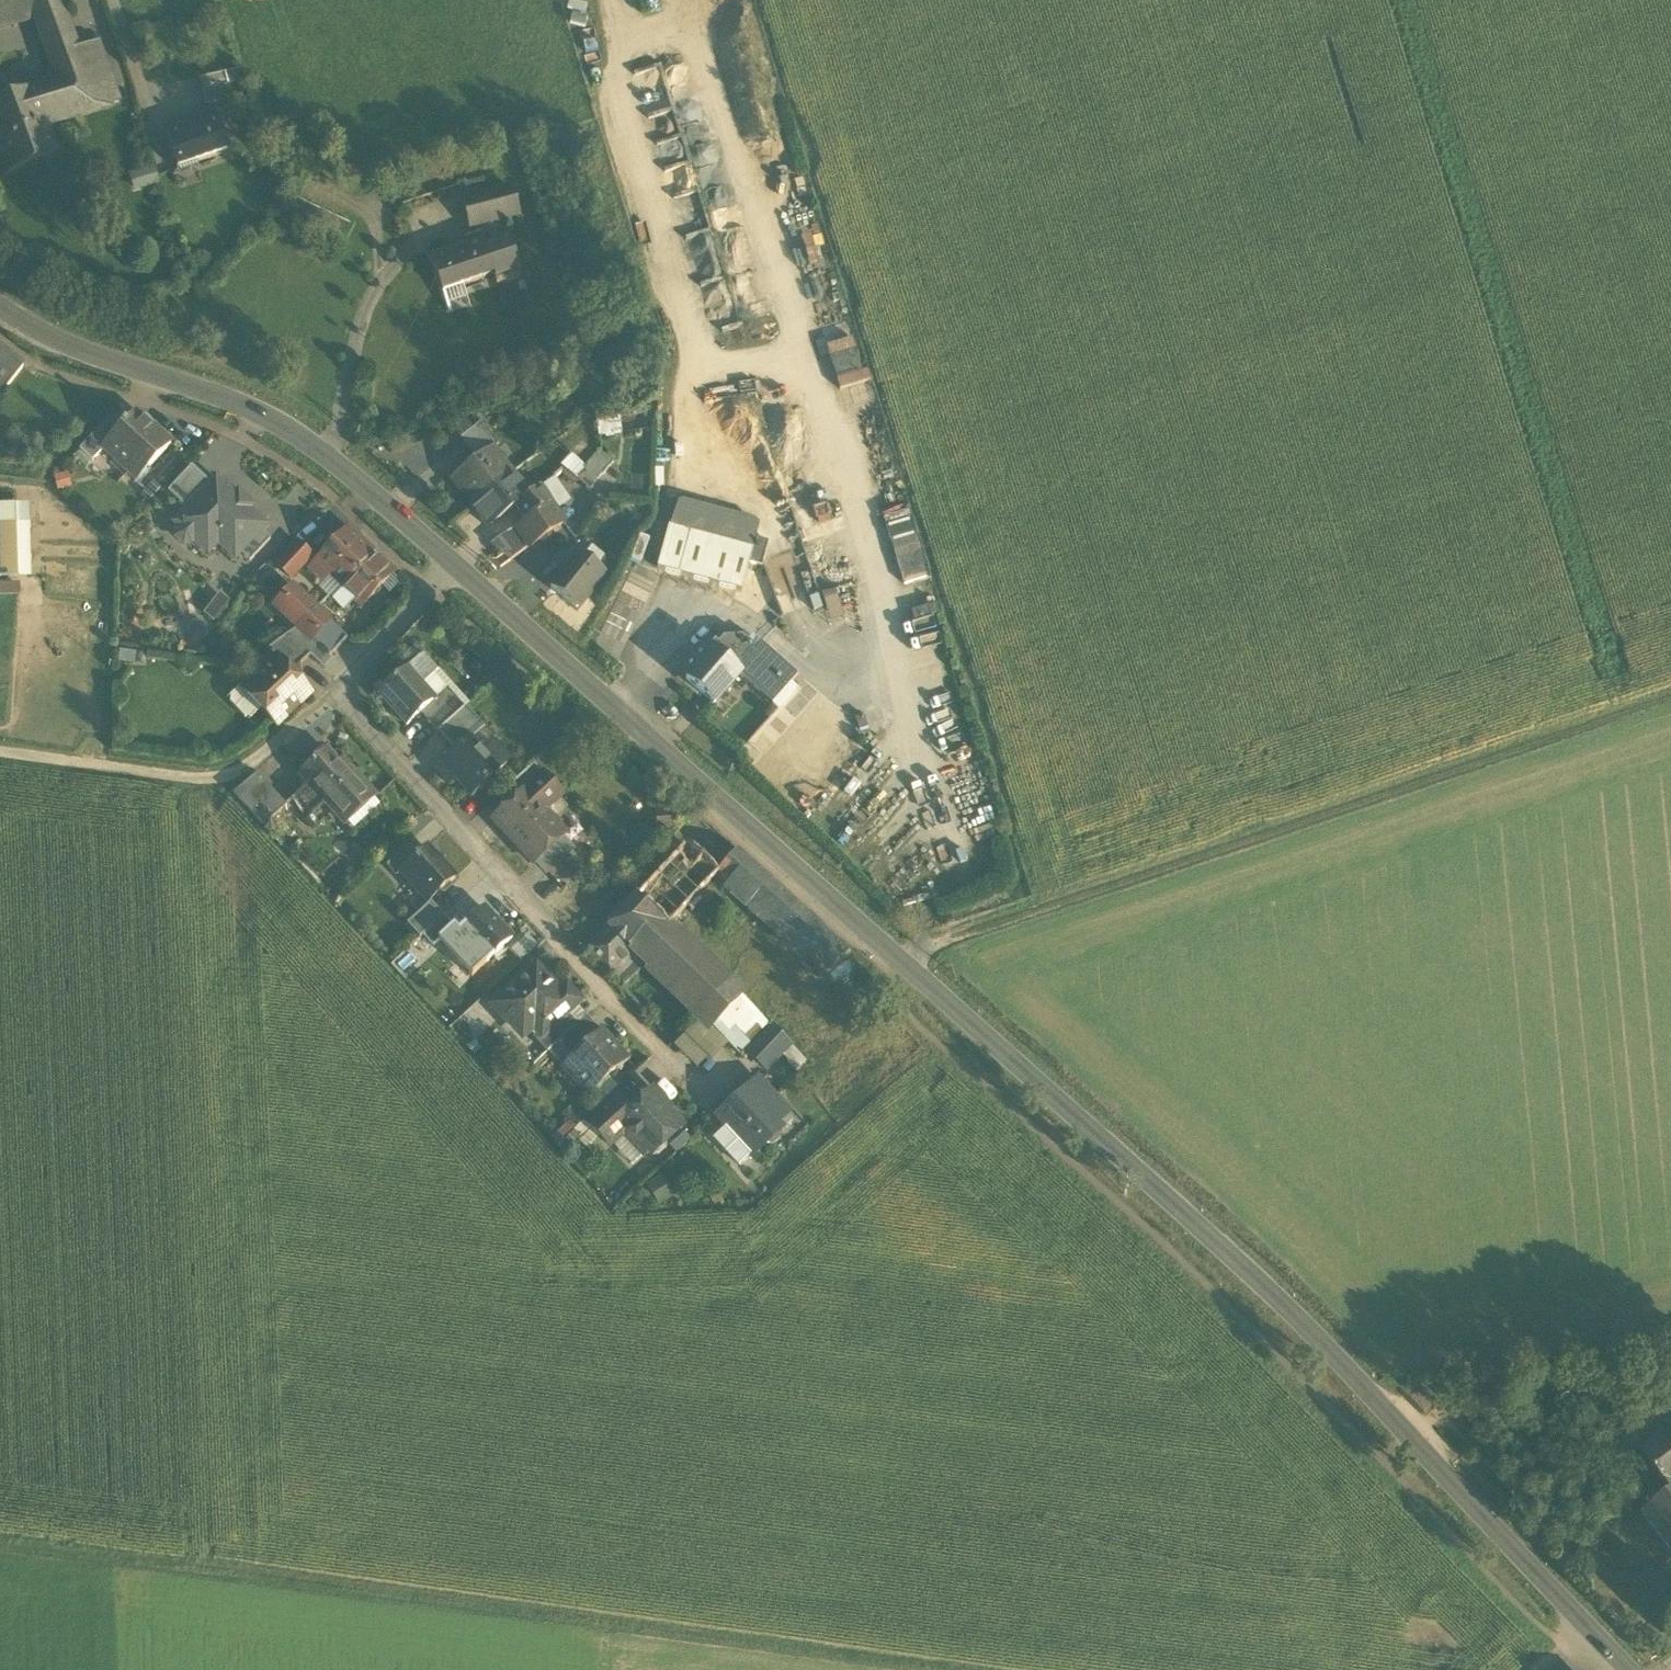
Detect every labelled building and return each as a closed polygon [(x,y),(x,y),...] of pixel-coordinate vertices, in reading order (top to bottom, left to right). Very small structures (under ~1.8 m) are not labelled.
[(35,19),(28,0),(1,0),(0,0),(0,30),(35,19)] [(40,33),(66,23),(58,0),(28,0),(35,19),(40,33)] [(72,39),(66,23),(40,33),(46,48),(72,39)] [(33,86),(48,125),(97,109),(76,50),(72,39),(46,48),(57,78),(33,86)] [(76,50),(97,109),(118,102),(96,42),(76,50)] [(199,79),(202,92),(227,86),(240,83),(237,70),(199,79)] [(0,100),(0,159),(6,174),(59,154),(48,125),(33,86),(32,86),(33,88),(0,100)] [(231,100),(227,86),(202,92),(205,107),(231,100)] [(216,117),(164,134),(175,165),(176,164),(192,159),(194,163),(228,152),(216,117)] [(198,175),(194,163),(192,159),(176,164),(181,180),(198,175)] [(129,174),(134,193),(160,185),(154,167),(129,174)] [(463,199),(488,193),(484,176),(458,183),(463,199)] [(510,187),(488,193),(496,221),(518,216),(510,187)] [(463,199),(470,227),(475,226),(475,227),(496,221),(488,193),(463,199)] [(489,276),(490,276),(491,276),(482,250),(479,239),(477,239),(477,240),(431,255),(429,255),(440,288),(442,294),(443,293),(441,287),(456,283),(457,286),(489,275),(489,276)] [(505,242),(482,250),(491,276),(490,276),(493,285),(517,278),(505,242)] [(3,392),(23,367),(0,349),(0,389),(3,392)] [(838,388),(863,382),(855,351),(831,357),(838,388)] [(448,388),(456,408),(478,399),(470,379),(448,388)] [(103,452),(129,476),(139,466),(144,471),(170,444),(136,413),(114,437),(101,450),(103,452)] [(79,449),(92,463),(103,452),(101,450),(114,437),(102,425),(79,449)] [(533,437),(540,445),(548,438),(541,430),(533,437)] [(467,450),(479,468),(498,455),(491,444),(467,450)] [(548,456),(576,479),(586,467),(559,444),(548,456)] [(577,480),(590,491),(600,479),(613,464),(599,452),(586,467),(576,479),(577,480)] [(457,483),(471,504),(512,475),(498,455),(479,468),(457,483)] [(167,492),(186,510),(210,484),(191,467),(167,492)] [(487,527),(517,506),(528,498),(526,496),(512,475),(471,504),(487,527)] [(215,480),(210,484),(186,510),(174,523),(179,528),(176,531),(176,537),(183,544),(190,544),(193,541),(197,545),(208,534),(217,543),(234,559),(239,553),(260,531),(264,526),(215,480)] [(539,487),(526,496),(528,498),(517,506),(528,522),(518,529),(517,530),(529,547),(564,523),(539,487)] [(0,501),(0,575),(29,574),(27,500),(0,501)] [(752,550),(760,521),(679,500),(669,528),(738,546),(743,528),(757,531),(752,550)] [(348,527),(315,562),(329,575),(341,588),(375,553),(351,530),(348,527)] [(493,545),(512,560),(529,547),(517,530),(518,529),(517,528),(493,545)] [(658,570),(741,592),(752,550),(738,546),(669,528),(658,570)] [(738,546),(752,550),(757,531),(743,528),(738,546)] [(260,531),(239,553),(249,562),(270,540),(260,531)] [(208,534),(197,545),(207,554),(217,543),(208,534)] [(749,564),(761,567),(768,543),(756,539),(749,564)] [(296,542),(275,565),(290,578),(311,556),(296,542)] [(550,586),(576,607),(604,573),(578,552),(550,586)] [(395,571),(375,553),(341,588),(342,589),(332,600),(342,609),(351,600),(360,608),(395,571)] [(324,581),(329,575),(315,562),(310,568),(324,581)] [(902,575),(906,586),(929,579),(925,568),(902,575)] [(328,623),(315,610),(291,588),(275,605),(276,606),(298,627),(311,640),(328,623)] [(818,593),(826,622),(842,617),(833,589),(818,593)] [(217,593),(203,610),(213,618),(227,601),(217,593)] [(328,623),(311,640),(328,656),(345,639),(328,623)] [(319,666),(328,656),(311,640),(298,627),(287,635),(309,656),(319,666)] [(276,659),(290,674),(309,656),(287,635),(266,650),(276,660),(276,659)] [(772,704),(778,709),(795,689),(790,684),(797,676),(759,642),(754,647),(743,636),(723,638),(718,644),(714,641),(708,648),(739,675),(738,676),(771,705),(772,704)] [(685,679),(714,704),(738,676),(739,675),(708,648),(703,643),(692,656),(700,662),(685,679)] [(421,656),(405,670),(421,687),(437,673),(421,656)] [(678,672),(685,679),(700,662),(692,656),(678,672)] [(276,660),(246,687),(261,704),(258,707),(260,709),(275,725),(309,694),(290,674),(276,659),(276,660)] [(433,701),(421,687),(405,670),(379,694),(408,726),(420,714),(434,702),(433,701)] [(251,718),(260,709),(258,707),(261,704),(246,687),(243,684),(230,696),(230,702),(245,718),(251,718)] [(446,689),(438,696),(447,706),(455,699),(446,689)] [(420,714),(437,734),(464,709),(455,699),(447,706),(438,696),(433,701),(434,702),(420,714)] [(464,709),(437,734),(456,753),(469,741),(470,742),(475,737),(466,727),(474,720),(464,709)] [(470,742),(482,755),(494,745),(498,741),(486,728),(484,729),(474,720),(466,727),(475,737),(470,742)] [(471,796),(498,772),(482,755),(470,742),(469,741),(456,753),(443,765),(456,779),(471,796)] [(510,761),(494,745),(482,755),(498,772),(510,761)] [(326,802),(328,804),(357,777),(342,761),(339,763),(327,750),(300,774),(310,785),(326,802)] [(449,785),(456,779),(443,765),(437,771),(449,785)] [(503,792),(512,802),(524,792),(525,793),(542,777),(542,776),(533,766),(503,792)] [(235,793),(261,825),(286,806),(260,773),(235,793)] [(376,799),(357,777),(328,804),(346,825),(349,823),(344,818),(370,796),(374,801),(376,799)] [(542,777),(525,793),(543,813),(558,799),(558,794),(542,777)] [(295,799),(311,816),(326,802),(310,785),(295,799)] [(533,865),(546,854),(562,839),(565,836),(543,813),(525,793),(524,792),(512,802),(493,820),(533,865)] [(344,818),(349,823),(374,801),(370,796),(344,818)] [(574,852),(562,839),(546,854),(557,866),(574,852)] [(635,897),(667,926),(717,873),(716,872),(685,844),(635,897)] [(717,873),(728,883),(749,860),(738,850),(737,849),(716,872),(717,873)] [(387,868),(398,879),(402,875),(400,874),(415,860),(405,850),(387,868)] [(402,875),(430,904),(455,880),(426,850),(415,860),(400,874),(402,875)] [(728,883),(762,914),(783,891),(749,860),(728,883)] [(797,903),(783,891),(762,914),(776,926),(797,903)] [(644,964),(684,1004),(714,972),(666,927),(667,926),(635,897),(606,928),(632,952),(637,957),(633,960),(640,968),(644,964)] [(815,920),(797,903),(776,926),(830,976),(851,952),(815,920)] [(419,938),(422,935),(442,916),(432,906),(409,928),(419,938)] [(482,910),(457,933),(456,934),(463,941),(449,953),(471,977),(511,940),(482,910)] [(453,928),(442,916),(422,935),(433,946),(438,941),(453,928)] [(438,941),(449,953),(463,941),(456,934),(457,933),(453,928),(438,941)] [(585,951),(607,975),(632,952),(606,928),(585,951)] [(607,975),(619,988),(640,968),(633,960),(637,957),(632,952),(607,975)] [(538,1033),(541,1036),(565,1015),(577,1004),(564,990),(559,994),(535,968),(493,1006),(512,1028),(521,1020),(526,1020),(538,1033)] [(695,1014),(697,1016),(726,984),(714,972),(684,1004),(695,1014)] [(768,1024),(726,984),(697,1016),(700,1019),(728,1045),(740,1057),(771,1024),(770,1023),(768,1024)] [(546,1053),(557,1043),(575,1026),(565,1015),(541,1036),(538,1033),(533,1037),(546,1053)] [(585,1017),(575,1026),(557,1043),(571,1060),(601,1033),(585,1017)] [(712,1062),(728,1045),(700,1019),(674,1046),(697,1069),(708,1058),(712,1062)] [(772,1026),(765,1033),(784,1050),(790,1044),(772,1026)] [(563,1067),(588,1094),(625,1060),(601,1033),(571,1060),(563,1067)] [(747,1052),(766,1069),(784,1050),(765,1033),(747,1052)] [(717,1117),(729,1130),(752,1154),(753,1156),(765,1145),(771,1145),(780,1138),(780,1131),(775,1126),(788,1113),(755,1078),(737,1095),(737,1098),(717,1117)] [(653,1156),(658,1156),(665,1149),(665,1144),(665,1143),(682,1128),(667,1112),(670,1109),(652,1089),(628,1110),(617,1120),(612,1114),(594,1131),(606,1144),(620,1131),(625,1131),(646,1154),(649,1152),(653,1156)] [(584,1120),(594,1131),(612,1114),(617,1120),(628,1110),(613,1093),(584,1120)] [(569,1129),(582,1147),(594,1139),(582,1121),(569,1129)] [(739,1166),(752,1154),(729,1130),(716,1142),(739,1166)] [(1632,1460),(1640,1453),(1642,1452),(1624,1430),(1614,1438),(1632,1460)] [(1642,1452),(1640,1453),(1670,1491),(1670,1490),(1670,1430),(1642,1452)] [(1670,1550),(1670,1490),(1670,1491),(1642,1512),(1670,1550)]
